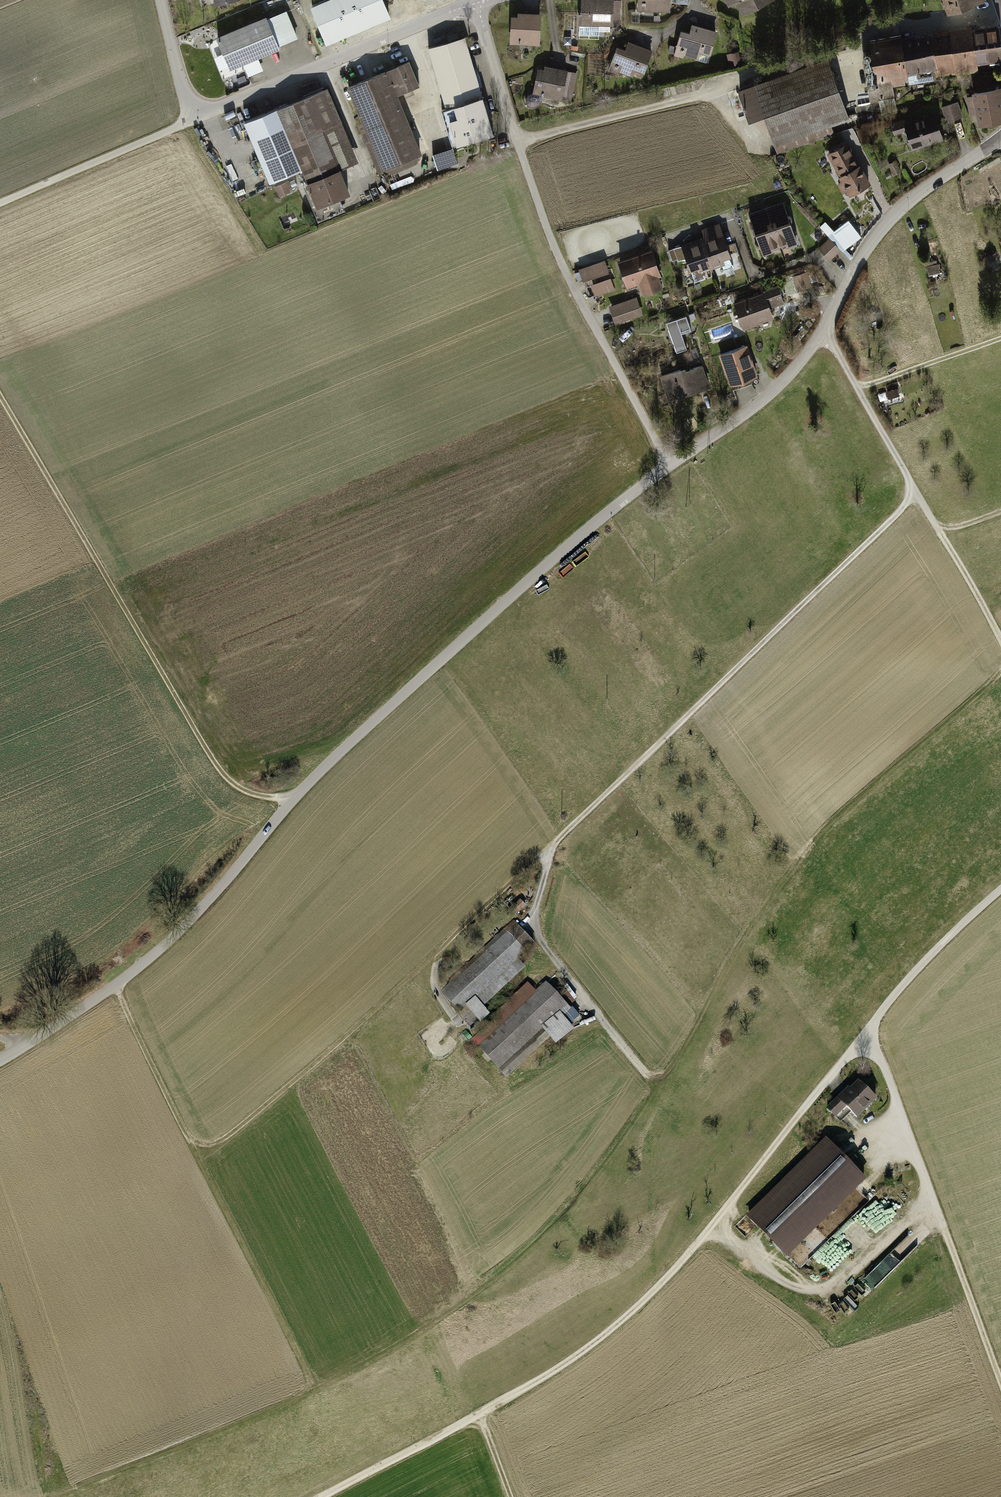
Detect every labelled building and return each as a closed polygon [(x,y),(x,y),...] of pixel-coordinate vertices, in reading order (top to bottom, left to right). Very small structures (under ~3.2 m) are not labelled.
[(310,4),(327,43),(391,17),(384,0),(321,0),(310,4)] [(579,24),(620,26),(621,0),(580,0),(579,24)] [(637,11),(670,11),(670,0),(637,0),(637,11)] [(728,6),(737,2),(743,15),(773,0),(726,0),(728,6)] [(943,14),(986,3),(985,0),(939,0),(943,14)] [(264,16),(216,36),(228,67),(299,39),(287,10),(266,19),(264,16)] [(511,16),(510,43),(539,44),(540,14),(518,13),(518,16),(511,16)] [(868,39),(875,89),(1000,70),(1000,42),(999,27),(974,30),(973,25),(932,32),(932,37),(902,41),(901,34),(868,39)] [(690,32),(681,30),(674,55),(708,64),(716,33),(691,26),(690,32)] [(466,35),(427,46),(455,147),(494,135),(466,35)] [(627,50),(617,46),(607,69),(641,83),(653,52),(630,43),(627,50)] [(410,60),(345,85),(379,171),(420,155),(397,96),(421,87),(410,60)] [(827,60),(740,91),(750,120),(764,115),(779,156),(835,136),(832,127),(849,121),(827,60)] [(533,95),(571,102),(577,72),(539,65),(533,95)] [(998,85),(984,86),(973,89),(973,93),(974,93),(975,96),(968,97),(971,114),(978,113),(980,122),(979,122),(979,124),(1000,121),(1000,104),(998,89),(999,89),(998,85)] [(328,86),(276,107),(316,207),(349,194),(339,168),(359,160),(328,86)] [(957,103),(942,108),(946,123),(961,119),(957,103)] [(913,151),(945,140),(935,110),(891,124),(895,136),(907,132),(913,151)] [(847,144),(827,156),(839,177),(859,165),(847,144)] [(838,178),(849,198),(872,185),(861,165),(838,178)] [(289,181),(277,186),(280,194),(293,189),(289,181)] [(783,202),(749,213),(763,256),(798,245),(783,202)] [(826,222),(820,227),(843,255),(864,238),(850,220),(834,232),(826,222)] [(704,236),(680,244),(692,278),(733,263),(719,222),(701,228),(704,236)] [(828,238),(817,247),(829,262),(840,253),(828,238)] [(651,250),(617,261),(626,288),(639,284),(644,295),(665,287),(651,250)] [(604,257),(578,266),(583,282),(589,280),(595,299),(616,291),(604,257)] [(805,272),(792,277),(798,291),(811,287),(805,272)] [(778,288),(734,302),(742,328),(774,318),(771,308),(783,304),(778,288)] [(636,297),(608,306),(614,324),(642,315),(636,297)] [(687,315),(666,322),(676,352),(687,348),(681,331),(691,327),(687,315)] [(747,345),(718,355),(729,385),(758,375),(747,345)] [(684,366),(659,375),(668,402),(710,388),(702,365),(686,371),(684,366)] [(900,387),(880,392),(883,403),(903,397),(900,387)] [(538,944),(514,917),(434,988),(471,1030),(490,1013),(486,1006),(528,969),(520,960),(538,944)] [(568,1006),(545,982),(535,991),(527,983),(484,1024),(489,1031),(477,1045),(501,1070),(568,1006)] [(879,1101),(858,1080),(828,1110),(836,1118),(846,1108),(858,1121),(879,1101)] [(864,1180),(824,1139),(747,1216),(788,1258),(864,1180)]
